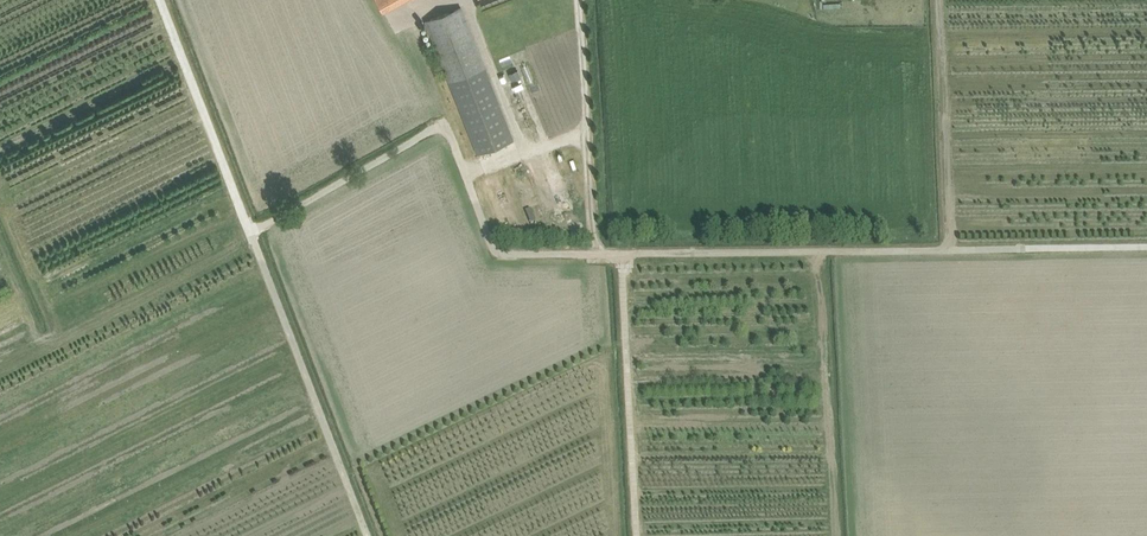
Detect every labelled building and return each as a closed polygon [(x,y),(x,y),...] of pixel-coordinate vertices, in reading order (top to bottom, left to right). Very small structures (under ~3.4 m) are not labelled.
[(515,140),(461,8),(426,22),(479,155),(515,140)] [(512,80),(520,76),(518,70),(509,73),(512,80)]
